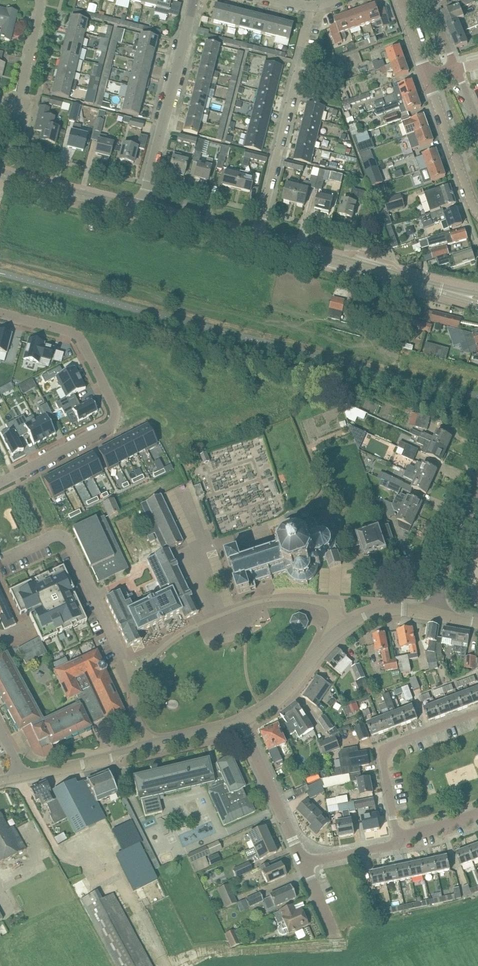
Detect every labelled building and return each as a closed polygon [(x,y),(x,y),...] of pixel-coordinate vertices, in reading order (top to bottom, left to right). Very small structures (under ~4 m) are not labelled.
[(156,8),(154,13),(168,16),(168,14),(178,17),(182,4),(171,2),(172,0),(157,0),(156,8)] [(211,22),(224,25),(228,8),(215,4),(211,22)] [(368,4),(364,5),(371,23),(381,20),(384,27),(390,25),(384,8),(378,10),(376,4),(369,7),(368,4)] [(361,10),(355,12),(360,27),(371,23),(364,5),(360,7),(361,10)] [(441,13),(446,24),(458,20),(465,17),(461,8),(457,6),(441,13)] [(224,25),(237,28),(241,11),(228,8),(224,25)] [(0,9),(0,27),(2,28),(0,37),(0,38),(1,38),(1,39),(4,40),(4,39),(10,41),(14,24),(10,23),(13,11),(7,9),(6,10),(0,9)] [(237,28),(250,31),(254,14),(241,11),(237,28)] [(348,11),(344,12),(350,31),(360,27),(355,12),(349,14),(348,11)] [(350,31),(344,12),(340,14),(341,17),(334,19),(336,25),(330,27),(336,44),(343,42),(342,41),(345,40),(347,37),(345,32),(350,31)] [(250,31),(263,35),(267,17),(254,14),(250,31)] [(124,26),(125,21),(126,16),(122,15),(121,20),(112,18),(111,23),(124,26)] [(71,16),(67,30),(85,34),(88,21),(87,21),(71,17),(71,16)] [(263,35),(275,38),(280,21),(267,17),(263,35)] [(446,24),(451,36),(463,31),(458,20),(446,24)] [(280,21),(275,38),(289,41),(293,24),(280,21)] [(207,39),(219,42),(220,37),(209,34),(209,31),(199,28),(197,34),(207,37),(207,39)] [(67,30),(64,43),(82,47),(85,34),(67,30)] [(463,31),(451,36),(456,48),(468,43),(463,31)] [(141,34),(137,47),(155,52),(158,38),(157,38),(141,34)] [(352,43),(347,45),(350,51),(354,50),(357,49),(355,44),(355,42),(352,43)] [(64,43),(61,56),(78,60),(82,47),(64,43)] [(206,43),(203,55),(216,59),(219,46),(206,43)] [(386,51),(391,64),(404,60),(400,46),(386,51)] [(137,47),(134,60),(152,64),(155,52),(137,47)] [(237,50),(234,63),(240,65),(244,52),(237,50)] [(203,55),(199,68),(213,71),(216,59),(203,55)] [(61,56),(58,69),(75,73),(78,60),(61,56)] [(134,60),(131,73),(148,77),(152,64),(134,60)] [(375,69),(376,70),(385,66),(383,60),(378,62),(378,60),(373,62),(375,69)] [(385,66),(376,70),(378,77),(388,73),(393,71),(396,77),(409,73),(404,60),(391,64),(385,66)] [(265,62),(262,76),(279,81),(282,67),(265,62)] [(89,76),(95,77),(100,78),(103,66),(98,65),(93,63),(89,76)] [(234,63),(231,76),(237,77),(240,65),(234,63)] [(199,68),(196,81),(210,84),(211,78),(217,79),(219,73),(213,72),(213,71),(199,68)] [(58,69),(55,82),(76,87),(77,81),(73,80),(75,73),(58,69)] [(148,77),(131,73),(128,86),(145,90),(146,88),(147,88),(149,79),(148,79),(148,77)] [(231,76),(228,89),(234,90),(237,77),(231,76)] [(262,76),(258,90),(275,95),(279,81),(262,76)] [(196,81),(193,93),(207,97),(209,90),(214,91),(216,86),(210,84),(196,81)] [(385,98),(387,105),(417,94),(412,81),(403,84),(398,86),(393,88),(393,90),(383,94),(385,98)] [(76,87),(55,82),(51,95),(52,95),(68,99),(69,99),(71,91),(75,92),(76,87)] [(128,86),(125,99),(142,103),(145,90),(128,86)] [(228,89),(225,101),(231,103),(234,90),(228,89)] [(258,90),(255,104),(272,109),(275,95),(258,90)] [(105,94),(100,93),(97,105),(102,106),(101,107),(115,111),(116,109),(114,109),(115,106),(109,105),(110,103),(103,102),(105,94)] [(193,93),(190,106),(203,109),(207,97),(193,93)] [(342,103),(345,110),(351,108),(350,105),(373,96),(372,93),(342,103)] [(385,105),(376,108),(377,109),(376,110),(375,111),(375,112),(375,113),(376,114),(376,115),(378,115),(380,115),(395,109),(399,108),(402,114),(408,112),(421,107),(417,94),(387,105),(385,106),(385,105)] [(49,104),(61,107),(62,101),(51,98),(49,104)] [(142,103),(125,99),(121,112),(122,112),(138,116),(139,116),(142,103)] [(374,102),(376,108),(385,105),(383,99),(374,102)] [(225,101),(222,114),(228,116),(231,103),(225,101)] [(308,103),(304,117),(322,121),(325,107),(308,103)] [(69,120),(76,122),(80,106),(73,104),(69,120)] [(255,104),(251,118),(268,123),(272,109),(255,104)] [(40,141),(55,144),(57,137),(64,138),(66,130),(52,127),(54,118),(47,117),(50,108),(40,106),(35,130),(43,132),(40,141)] [(190,106),(187,119),(200,122),(202,115),(208,116),(209,111),(203,110),(203,109),(190,106)] [(95,131),(101,132),(106,112),(100,110),(95,131)] [(222,114),(219,127),(225,128),(228,116),(222,114)] [(385,118),(387,125),(399,121),(397,114),(385,118)] [(403,123),(407,136),(429,129),(424,115),(411,120),(409,116),(401,119),(403,123)] [(131,123),(130,126),(142,129),(144,122),(132,120),(133,118),(124,116),(123,121),(131,123)] [(304,117),(301,131),(318,135),(322,121),(304,117)] [(251,118),(247,133),(265,137),(268,123),(251,118)] [(187,119),(183,131),(197,135),(200,122),(187,119)] [(68,147),(83,151),(85,141),(86,139),(87,136),(79,134),(82,126),(74,123),(70,138),(68,147)] [(225,128),(219,127),(218,130),(212,129),(210,138),(222,141),(225,128)] [(433,142),(429,129),(407,136),(412,149),(433,142)] [(301,131),(297,145),(314,149),(318,135),(301,131)] [(359,135),(353,137),(356,145),(359,144),(370,140),(367,132),(359,135)] [(265,137),(247,133),(244,147),(261,151),(265,137)] [(102,156),(102,158),(103,159),(107,160),(109,159),(112,148),(113,144),(106,142),(107,136),(101,135),(99,141),(98,140),(95,154),(102,156)] [(119,160),(133,163),(137,148),(144,150),(148,137),(140,135),(138,143),(132,141),(131,146),(123,144),(119,160)] [(187,144),(194,146),(196,139),(188,138),(178,135),(177,141),(187,144)] [(198,163),(199,164),(205,141),(198,139),(193,162),(198,163)] [(337,144),(335,153),(345,156),(346,153),(347,149),(347,147),(337,144)] [(216,168),(222,170),(227,152),(233,153),(234,148),(221,145),(219,155),(218,160),(216,168)] [(314,149),(297,145),(294,159),(311,163),(314,149)] [(372,149),(360,153),(366,170),(378,166),(372,149)] [(441,163),(436,150),(415,157),(420,171),(441,163)] [(242,165),(245,166),(247,158),(256,160),(266,163),(268,156),(258,154),(245,151),(242,165)] [(180,159),(181,155),(174,153),(169,172),(184,176),(187,161),(180,159)] [(194,178),(208,182),(210,172),(212,167),(211,166),(211,165),(216,166),(217,161),(207,158),(205,165),(199,164),(198,163),(196,169),(194,178)] [(284,167),(303,171),(305,165),(285,161),(284,167)] [(446,176),(441,163),(420,171),(425,183),(446,176)] [(378,166),(366,170),(369,181),(371,186),(383,182),(378,166)] [(222,185),(236,189),(239,175),(234,174),(235,171),(226,169),(222,185)] [(317,178),(314,189),(321,191),(326,171),(320,169),(317,178)] [(239,175),(236,189),(250,192),(254,175),(240,172),(239,175)] [(303,188),(297,187),(293,203),(304,206),(309,188),(314,189),(317,178),(311,176),(310,182),(304,181),(303,188)] [(283,201),(293,203),(297,187),(298,183),(289,180),(283,201)] [(371,188),(376,203),(382,201),(377,186),(371,188)] [(425,195),(431,212),(441,210),(440,209),(456,204),(450,186),(441,189),(425,195)] [(339,215),(352,218),(357,201),(363,203),(365,193),(352,190),(349,202),(342,200),(339,215)] [(315,209),(329,212),(332,203),(333,196),(324,194),(323,197),(318,196),(318,199),(315,209)] [(382,201),(376,203),(375,203),(378,214),(387,211),(388,213),(389,213),(405,207),(401,195),(382,201)] [(441,210),(431,212),(432,213),(423,217),(425,223),(428,221),(430,227),(442,223),(440,218),(445,216),(450,228),(453,227),(462,224),(457,210),(445,214),(443,209),(441,210)] [(388,213),(379,215),(383,227),(385,227),(391,225),(392,225),(389,213),(388,213)] [(428,240),(430,247),(448,242),(449,245),(459,242),(468,239),(465,230),(455,233),(428,240)] [(431,251),(433,258),(449,254),(447,246),(431,251)] [(451,258),(448,259),(447,255),(437,258),(439,266),(449,263),(451,268),(457,266),(475,260),(471,250),(462,253),(450,256),(451,258)] [(422,262),(407,266),(422,270),(422,262)] [(330,310),(342,313),(343,306),(344,300),(333,297),(330,310)] [(426,310),(424,321),(431,323),(431,322),(433,312),(426,310)] [(431,322),(453,327),(455,317),(433,312),(431,322)] [(418,331),(429,334),(432,326),(420,322),(418,331)] [(471,334),(456,330),(461,345),(468,343),(469,348),(477,345),(477,346),(477,344),(475,345),(471,334)] [(6,354),(12,334),(0,331),(0,352),(6,354)] [(29,339),(24,359),(38,363),(39,363),(40,358),(50,360),(53,348),(43,346),(44,343),(29,339)] [(426,342),(423,354),(435,357),(438,345),(426,342)] [(57,353),(55,363),(62,365),(65,355),(57,353)] [(60,367),(41,377),(45,384),(56,378),(61,388),(80,378),(79,375),(78,375),(74,368),(75,368),(74,368),(63,373),(60,367)] [(66,398),(55,404),(59,411),(62,409),(77,401),(74,395),(86,389),(85,388),(85,389),(81,381),(82,381),(80,378),(61,388),(66,398)] [(33,379),(26,383),(30,390),(36,387),(33,379)] [(77,401),(62,409),(65,416),(66,415),(73,411),(78,421),(79,422),(97,412),(97,411),(98,410),(95,405),(94,405),(91,401),(80,407),(77,401)] [(35,420),(45,439),(55,434),(50,423),(55,420),(47,404),(38,409),(42,417),(35,420)] [(415,427),(427,430),(431,418),(418,414),(415,427)] [(24,416),(15,421),(23,437),(28,434),(34,445),(45,439),(35,420),(33,416),(26,420),(24,416)] [(8,429),(0,433),(2,437),(2,438),(3,438),(12,456),(13,456),(14,457),(20,454),(19,453),(24,450),(23,450),(18,439),(23,437),(15,421),(6,425),(8,429)] [(148,426),(137,432),(146,449),(147,451),(158,445),(148,426)] [(367,433),(350,426),(359,449),(359,450),(367,433)] [(410,433),(419,437),(446,449),(452,438),(438,432),(435,438),(425,433),(424,435),(412,429),(410,433)] [(137,432),(128,437),(137,454),(146,449),(137,432)] [(128,437),(119,441),(128,458),(137,454),(128,437)] [(446,449),(419,437),(417,443),(424,446),(421,452),(443,462),(445,456),(444,455),(446,449)] [(119,441),(109,446),(118,463),(128,458),(119,441)] [(401,442),(398,447),(417,456),(420,450),(401,442)] [(109,446),(99,452),(109,471),(119,465),(118,463),(109,446)] [(417,456),(398,447),(398,448),(400,449),(398,454),(414,462),(417,456)] [(207,452),(201,455),(205,463),(208,462),(210,461),(207,452)] [(93,455),(83,460),(91,477),(93,479),(103,474),(93,455)] [(366,460),(367,468),(368,468),(369,474),(373,474),(373,469),(377,468),(377,459),(366,460)] [(83,460),(73,465),(82,482),(91,477),(83,460)] [(409,465),(406,471),(431,482),(437,470),(428,466),(418,462),(415,468),(409,465)] [(73,465),(64,470),(73,487),(82,482),(73,465)] [(64,470),(55,475),(64,492),(73,487),(64,470)] [(431,482),(406,471),(404,477),(415,482),(413,488),(426,494),(431,482)] [(382,479),(390,483),(402,488),(405,483),(385,473),(382,479)] [(55,475),(44,480),(54,499),(65,494),(64,492),(55,475)] [(390,483),(388,489),(399,494),(402,488),(390,483)] [(194,487),(197,497),(204,495),(200,485),(194,487)] [(157,538),(163,552),(169,550),(183,543),(160,495),(146,502),(147,502),(141,505),(146,516),(141,518),(149,536),(155,533),(157,538)] [(408,497),(403,508),(403,509),(417,515),(422,503),(408,497)] [(102,505),(109,519),(119,514),(112,500),(102,505)] [(403,509),(403,508),(385,501),(390,517),(396,515),(395,511),(401,514),(398,520),(412,526),(417,515),(403,509)] [(91,568),(92,568),(122,553),(104,516),(97,520),(96,517),(73,528),(91,568)] [(235,582),(239,594),(257,588),(256,585),(256,583),(287,573),(287,574),(288,576),(289,577),(290,578),(292,580),(295,582),(299,583),(301,584),(304,584),(306,583),(307,585),(309,584),(308,583),(311,582),(312,581),(314,579),(316,576),(318,572),(318,568),(319,566),(321,566),(322,564),(321,561),(327,560),(330,568),(342,565),(338,553),(341,553),(339,549),(338,546),(336,547),(336,545),(336,543),(336,541),(335,539),(334,536),(332,534),(331,533),(327,530),(325,530),(322,530),(319,531),(316,520),(313,519),(308,521),(304,522),(302,525),(301,525),(301,524),(299,523),(296,522),(294,522),(291,521),(290,521),(288,522),(287,520),(286,521),(286,522),(283,524),(282,525),(281,525),(281,526),(280,526),(280,527),(279,528),(278,530),(277,531),(277,532),(277,534),(277,535),(276,537),(276,539),(276,540),(277,542),(246,553),(245,552),(243,552),(244,554),(239,555),(238,550),(226,554),(230,566),(233,566),(237,581),(235,582)] [(357,534),(361,548),(364,557),(387,550),(385,542),(393,540),(388,526),(380,529),(380,527),(357,534)] [(147,560),(163,594),(171,590),(181,613),(184,620),(199,613),(192,598),(190,593),(189,593),(177,568),(178,568),(175,563),(169,550),(163,552),(147,560)] [(122,553),(92,568),(99,583),(129,568),(122,553)] [(22,591),(15,592),(25,613),(31,611),(33,615),(30,616),(41,640),(47,637),(48,640),(58,635),(56,632),(61,630),(63,633),(72,629),(71,626),(76,623),(77,626),(87,622),(73,591),(74,591),(64,568),(53,573),(55,575),(50,578),(48,575),(36,581),(37,584),(32,586),(31,583),(21,588),(22,591)] [(3,614),(0,616),(0,619),(5,629),(16,624),(0,589),(0,608),(3,614)] [(128,611),(137,606),(132,595),(126,598),(123,590),(105,599),(128,647),(142,641),(138,633),(128,611)] [(146,602),(137,606),(128,611),(138,633),(157,624),(157,625),(163,622),(163,621),(181,613),(171,590),(163,594),(152,599),(150,593),(143,596),(146,602)] [(291,626),(293,629),(297,632),(302,632),(306,631),(309,627),(310,623),(309,620),(307,617),(304,615),(300,614),(296,615),(293,618),(291,622),(291,626)] [(439,626),(428,625),(426,640),(430,641),(428,652),(435,653),(436,643),(437,638),(439,626)] [(443,639),(437,638),(436,643),(454,646),(453,652),(466,654),(468,641),(470,632),(445,627),(443,639)] [(396,658),(396,660),(401,673),(403,673),(404,677),(412,676),(409,660),(418,658),(413,628),(397,630),(401,649),(410,647),(411,655),(396,658)] [(398,669),(396,660),(391,661),(387,643),(385,633),(373,635),(375,645),(377,652),(382,651),(387,671),(398,669)] [(39,637),(34,640),(42,656),(47,653),(39,637)] [(34,640),(28,643),(37,658),(42,656),(34,640)] [(28,643),(23,646),(31,661),(37,658),(28,643)] [(31,661),(23,646),(18,649),(26,664),(31,661)] [(333,668),(341,675),(353,662),(345,655),(337,648),(326,660),(326,661),(333,668)] [(68,700),(77,696),(81,694),(80,692),(90,687),(104,718),(108,726),(127,718),(105,671),(107,670),(104,664),(103,664),(97,651),(69,665),(66,658),(53,664),(56,670),(54,671),(68,700)] [(28,732),(42,725),(52,745),(91,727),(90,725),(104,718),(90,687),(80,692),(81,694),(77,696),(80,702),(44,719),(7,652),(0,656),(0,696),(19,731),(25,727),(28,732)] [(428,652),(426,652),(428,664),(437,662),(435,653),(428,652)] [(476,658),(476,657),(465,657),(465,674),(474,671),(474,670),(477,668),(477,658),(476,658)] [(366,676),(360,663),(352,667),(358,680),(366,676)] [(438,665),(430,665),(432,673),(439,671),(438,665)] [(311,702),(317,706),(331,685),(326,682),(318,676),(303,697),(311,702)] [(409,679),(414,691),(420,688),(416,676),(409,679)] [(475,676),(465,680),(467,685),(476,681),(475,676)] [(467,685),(465,680),(456,683),(458,688),(467,685)] [(452,684),(442,688),(444,694),(454,690),(452,684)] [(404,693),(407,701),(413,699),(408,686),(395,691),(397,695),(404,693)] [(444,694),(442,688),(433,692),(435,697),(444,694)] [(469,692),(474,704),(477,703),(477,689),(469,692)] [(469,692),(458,696),(463,709),(474,704),(469,692)] [(382,696),(385,702),(395,728),(406,724),(401,710),(396,712),(389,693),(382,696)] [(431,698),(429,693),(420,697),(422,702),(431,698)] [(458,696),(447,700),(452,713),(463,709),(458,696)] [(332,697),(326,703),(331,707),(337,701),(332,697)] [(447,700),(435,705),(440,717),(452,713),(447,700)] [(286,724),(291,734),(296,731),(299,737),(314,728),(303,711),(296,702),(281,714),(287,723),(286,724)] [(383,717),(379,719),(384,732),(395,728),(385,702),(379,705),(383,717)] [(440,717),(435,705),(424,709),(429,722),(440,717)] [(413,706),(401,710),(406,724),(418,719),(413,706)] [(363,711),(365,717),(371,715),(369,709),(363,711)] [(327,732),(330,731),(333,735),(337,732),(325,715),(318,719),(327,732)] [(384,732),(379,719),(367,723),(372,736),(384,732)] [(354,728),(359,742),(370,738),(365,724),(354,728)] [(42,725),(28,732),(25,734),(31,746),(33,745),(37,753),(44,755),(54,750),(52,745),(42,725)] [(261,733),(275,764),(278,762),(279,764),(284,762),(277,747),(286,743),(283,734),(279,725),(261,733)] [(335,735),(336,737),(320,743),(324,755),(340,748),(338,742),(341,741),(339,733),(335,735)] [(339,754),(343,775),(360,772),(359,766),(369,764),(367,751),(355,753),(354,748),(342,750),(339,754)] [(157,771),(157,768),(157,767),(150,769),(151,769),(151,772),(133,777),(135,786),(137,796),(141,795),(145,817),(163,813),(160,798),(163,798),(162,795),(190,789),(190,787),(207,783),(209,791),(224,826),(230,823),(255,812),(249,798),(247,799),(242,789),(246,787),(232,756),(224,759),(216,763),(217,764),(211,766),(209,759),(157,771)] [(56,799),(65,819),(67,818),(74,835),(106,818),(98,801),(103,799),(104,801),(110,799),(109,797),(118,793),(113,780),(109,771),(87,780),(87,781),(85,782),(85,781),(76,785),(74,781),(53,791),(57,799),(56,799)] [(361,795),(373,793),(370,778),(362,780),(361,773),(323,781),(325,788),(358,781),(361,795)] [(55,825),(65,819),(56,799),(54,800),(51,794),(51,793),(46,781),(30,789),(36,801),(39,799),(42,806),(47,804),(51,814),(50,815),(53,822),(55,825)] [(311,791),(307,793),(308,793),(310,799),(325,792),(323,788),(320,781),(308,786),(311,791)] [(307,784),(294,791),(297,797),(306,793),(305,793),(307,792),(307,793),(311,791),(308,786),(307,784)] [(337,822),(340,837),(354,834),(351,819),(350,813),(356,812),(354,802),(349,803),(347,796),(326,800),(328,807),(338,805),(340,812),(343,811),(345,821),(337,822)] [(370,816),(362,817),(364,832),(380,829),(374,798),(364,800),(355,802),(356,810),(369,807),(370,816)] [(307,799),(297,809),(298,810),(298,809),(308,819),(307,819),(313,825),(310,828),(317,834),(329,822),(323,815),(307,799)] [(26,849),(14,829),(9,832),(0,815),(0,863),(26,849)] [(133,820),(112,830),(123,853),(116,856),(134,891),(157,880),(140,844),(144,843),(133,820)] [(251,841),(254,848),(271,840),(265,828),(244,837),(246,842),(251,841)] [(201,859),(224,849),(221,840),(206,847),(187,855),(192,867),(195,873),(205,868),(201,859)] [(271,840),(254,848),(257,855),(253,858),(255,863),(276,853),(271,840)] [(145,846),(156,869),(161,867),(150,844),(145,846)] [(469,848),(474,862),(477,860),(477,845),(469,848)] [(474,862),(469,848),(456,853),(461,866),(474,862)] [(215,854),(208,858),(212,866),(219,862),(215,854)] [(447,856),(434,859),(437,873),(450,870),(447,856)] [(434,859),(422,862),(425,876),(437,873),(434,859)] [(233,870),(237,878),(253,870),(249,862),(233,870)] [(422,862),(409,864),(412,878),(425,876),(422,862)] [(259,867),(267,884),(286,876),(281,864),(271,868),(268,863),(259,867)] [(409,864),(396,867),(399,881),(412,878),(409,864)] [(396,867),(383,870),(386,884),(399,881),(396,867)] [(386,884),(383,870),(370,873),(373,887),(386,884)] [(79,899),(91,893),(84,880),(72,886),(79,899)] [(218,889),(226,907),(237,902),(230,884),(218,889)] [(470,889),(469,884),(463,886),(466,896),(477,892),(477,886),(470,889)] [(270,895),(275,907),(296,898),(291,886),(270,895)] [(456,895),(443,897),(444,903),(462,899),(459,887),(454,888),(456,895)] [(116,965),(153,965),(114,893),(99,901),(95,892),(80,900),(116,965)] [(245,899),(249,908),(264,901),(260,893),(245,899)] [(417,903),(418,908),(431,905),(430,900),(422,902),(421,897),(416,898),(417,903)] [(443,897),(430,900),(431,905),(444,903),(443,897)] [(245,900),(237,903),(240,911),(248,908),(245,900)] [(417,903),(404,906),(405,911),(418,908),(417,903)] [(279,926),(278,930),(279,932),(280,934),(283,935),(289,933),(308,925),(301,909),(296,912),(293,905),(273,914),(279,926)] [(404,906),(391,908),(392,914),(405,911),(404,906)] [(225,934),(231,948),(241,944),(235,930),(225,934)]
